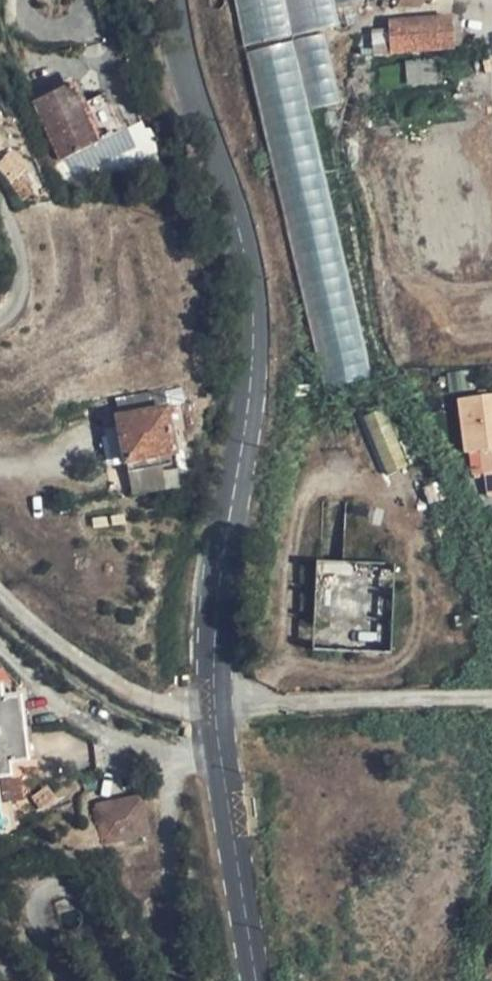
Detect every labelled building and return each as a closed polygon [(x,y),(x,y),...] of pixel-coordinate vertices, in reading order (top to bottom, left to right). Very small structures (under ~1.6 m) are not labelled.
[(378,0),(235,0),(245,43),(368,13),(378,0)] [(446,11),(385,21),(380,34),(373,33),(376,45),(372,56),(452,43),(446,11)] [(249,53),(323,396),(390,380),(366,341),(354,315),(348,297),(349,270),(324,148),(353,69),(342,31),(249,53)] [(72,84),(50,94),(77,94),(72,84)] [(60,162),(101,143),(83,108),(77,94),(50,94),(32,103),(60,162)] [(104,98),(83,108),(101,143),(121,133),(104,98)] [(137,131),(145,158),(158,155),(151,127),(137,131)] [(134,400),(136,413),(166,407),(163,394),(134,400)] [(491,473),(491,397),(460,400),(466,455),(483,454),(485,473),(491,473)] [(169,406),(166,407),(136,413),(116,418),(126,465),(179,456),(169,406)] [(373,417),(388,472),(406,466),(392,412),(373,417)] [(133,473),(136,490),(137,496),(181,489),(176,467),(133,473)] [(16,761),(31,760),(23,695),(7,697),(0,698),(0,777),(8,777),(6,763),(16,761)] [(134,760),(81,783),(98,806),(96,808),(103,842),(148,834),(134,760)] [(17,776),(16,761),(6,763),(8,777),(17,776)]
